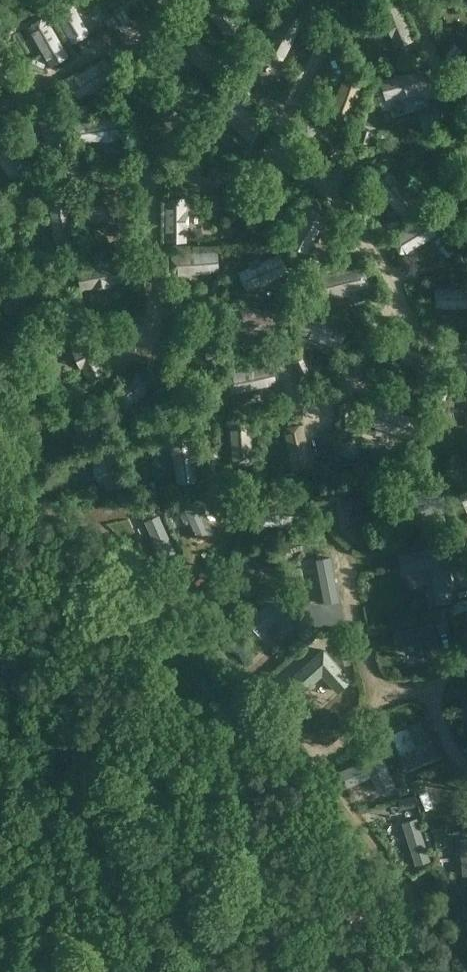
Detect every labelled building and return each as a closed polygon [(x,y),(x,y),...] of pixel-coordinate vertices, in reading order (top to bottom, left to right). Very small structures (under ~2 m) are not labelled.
[(72,43),(74,41),(75,43),(87,36),(86,34),(89,32),(70,0),(54,0),(48,4),(72,43)] [(230,43),(247,31),(225,0),(209,0),(206,3),(206,4),(203,6),(230,43)] [(248,5),(267,14),(274,0),(251,0),(248,5)] [(397,2),(379,10),(395,47),(413,40),(397,2)] [(116,13),(123,23),(129,19),(123,9),(116,13)] [(285,10),(264,51),(267,52),(267,53),(279,60),(279,58),(283,60),(304,19),(285,10)] [(105,20),(112,30),(119,26),(112,15),(105,20)] [(29,27),(51,66),(69,56),(47,16),(43,18),(42,17),(31,23),(32,24),(29,27)] [(181,48),(179,51),(212,76),(225,60),(192,34),(190,37),(189,36),(180,48),(181,48)] [(0,56),(0,81),(12,70),(0,56)] [(30,67),(41,71),(45,63),(34,58),(30,67)] [(88,94),(106,82),(105,81),(115,75),(104,58),(67,81),(78,99),(88,93),(88,94)] [(422,69),(380,80),(385,100),(396,97),(397,98),(417,93),(416,91),(427,88),(422,69)] [(343,75),(329,114),(332,115),(332,116),(345,120),(346,119),(350,120),(363,82),(343,75)] [(165,95),(163,99),(199,120),(209,102),(173,81),(171,84),(170,84),(164,95),(165,95)] [(242,97),(251,93),(246,81),(236,85),(242,97)] [(214,94),(221,102),(230,93),(222,85),(214,94)] [(234,98),(220,112),(249,142),(252,140),(252,141),(263,131),(261,130),(263,128),(234,98)] [(86,113),(85,105),(74,107),(75,115),(86,113)] [(121,115),(77,122),(81,143),(99,140),(100,142),(120,138),(120,137),(125,136),(121,115)] [(211,136),(220,127),(213,120),(204,129),(211,136)] [(20,125),(12,130),(19,142),(27,137),(20,125)] [(363,127),(359,140),(368,143),(371,130),(363,127)] [(12,179),(14,178),(15,179),(27,170),(26,169),(29,167),(2,130),(0,131),(0,163),(12,179)] [(338,142),(328,150),(334,157),(343,149),(338,142)] [(128,158),(118,159),(118,172),(128,171),(128,158)] [(230,176),(243,224),(246,223),(246,224),(260,220),(260,219),(263,218),(250,170),(230,176)] [(419,205),(390,170),(387,172),(376,180),(377,181),(374,183),(403,219),(419,205)] [(291,180),(281,173),(276,181),(286,188),(291,180)] [(185,185),(186,195),(198,194),(198,185),(185,185)] [(86,218),(128,225),(132,205),(91,197),(90,200),(89,200),(86,214),(87,214),(86,218)] [(75,243),(69,198),(48,201),(54,246),(58,245),(58,247),(71,245),(71,243),(75,243)] [(165,198),(166,242),(186,242),(186,230),(187,230),(187,210),(186,210),(186,198),(165,198)] [(307,254),(326,216),(322,215),(323,214),(311,208),(310,209),(307,207),(288,245),(307,254)] [(394,240),(391,241),(399,253),(400,252),(402,255),(437,233),(426,216),(392,237),(394,240)] [(388,232),(402,229),(399,219),(386,222),(388,232)] [(38,246),(26,240),(22,248),(34,254),(38,246)] [(446,241),(439,246),(447,256),(454,250),(446,241)] [(173,275),(218,272),(217,251),(171,254),(171,257),(170,258),(171,271),(172,271),(173,275)] [(247,291),(289,271),(280,253),(260,262),(258,256),(247,262),(249,267),(238,272),(240,276),(239,276),(244,287),(245,287),(247,291)] [(321,263),(309,257),(304,266),(316,272),(321,263)] [(120,261),(76,270),(80,290),(92,288),(92,290),(113,286),(112,284),(124,282),(120,261)] [(40,271),(50,276),(54,269),(44,264),(40,271)] [(297,266),(291,273),(301,281),(306,274),(297,266)] [(43,283),(29,267),(0,293),(0,306),(5,312),(6,311),(8,313),(43,283)] [(323,298),(368,287),(367,283),(368,283),(364,270),(363,270),(362,267),(318,277),(323,298)] [(223,283),(214,280),(211,291),(220,293),(223,283)] [(434,290),(434,304),(436,304),(436,307),(466,307),(466,287),(435,287),(435,290),(434,290)] [(87,301),(75,298),(74,307),(85,309),(87,301)] [(285,313),(240,304),(239,307),(238,307),(236,321),(237,321),(236,324),(281,333),(285,313)] [(368,326),(374,314),(366,310),(360,321),(368,326)] [(69,313),(69,323),(83,322),(81,312),(69,313)] [(196,318),(207,362),(210,361),(210,363),(224,359),(224,358),(227,357),(217,313),(196,318)] [(345,329),(305,314),(298,333),(338,348),(339,346),(341,346),(346,333),(344,333),(345,329)] [(87,330),(67,339),(73,350),(71,351),(80,370),(82,369),(87,380),(105,371),(87,330)] [(424,379),(437,361),(403,333),(390,348),(414,368),(413,370),(424,379)] [(273,351),(260,351),(261,361),(274,360),(273,351)] [(302,358),(293,361),(299,374),(307,370),(302,358)] [(231,394),(276,384),(272,364),(227,374),(227,376),(226,377),(229,391),(231,390),(231,394)] [(133,403),(148,389),(147,388),(155,380),(140,365),(109,395),(124,411),(132,402),(133,403)] [(449,388),(440,385),(436,396),(445,399),(449,388)] [(67,402),(79,442),(99,436),(87,396),(67,402)] [(367,423),(415,440),(422,421),(374,404),(373,407),(372,406),(367,420),(368,420),(367,423)] [(229,420),(232,464),(235,463),(236,464),(250,463),(250,462),(252,462),(249,419),(229,420)] [(286,428),(283,428),(292,469),(311,465),(302,424),(299,424),(299,423),(285,426),(286,428)] [(197,482),(191,436),(170,439),(171,445),(169,445),(170,454),(172,454),(172,457),(173,457),(176,484),(197,482)] [(127,485),(111,445),(91,453),(95,463),(91,465),(94,470),(93,471),(96,479),(97,479),(100,485),(104,483),(107,493),(127,485)] [(424,446),(414,446),(414,458),(424,458),(424,446)] [(296,490),(295,498),(303,498),(304,490),(296,490)] [(325,491),(316,493),(318,504),(327,502),(325,491)] [(443,492),(393,498),(395,517),(446,511),(443,492)] [(371,493),(352,495),(357,539),(376,537),(371,493)] [(466,536),(466,502),(466,497),(454,500),(463,537),(466,536)] [(197,539),(213,532),(198,498),(182,505),(197,539)] [(141,508),(116,511),(117,523),(127,522),(127,526),(135,525),(135,520),(142,519),(141,508)] [(262,513),(252,513),(252,525),(295,526),(295,516),(271,515),(271,508),(262,508),(262,513)] [(141,532),(148,552),(162,547),(155,527),(141,532)] [(423,533),(412,537),(415,545),(426,541),(423,533)] [(272,541),(268,535),(254,542),(257,549),(272,541)] [(447,543),(400,552),(404,571),(431,566),(436,590),(455,587),(447,543)] [(288,544),(278,550),(284,560),(294,555),(288,544)] [(338,605),(332,560),(316,561),(322,607),(338,605)] [(451,590),(437,593),(439,602),(453,599),(451,590)] [(259,634),(274,620),(286,633),(299,621),(276,595),(247,621),(259,634)] [(445,612),(433,615),(437,632),(449,629),(445,612)] [(396,649),(419,643),(423,660),(441,656),(432,622),(392,632),(396,649)] [(308,626),(298,633),(302,640),(312,633),(308,626)] [(323,647),(292,675),(305,690),(321,675),(337,692),(351,679),(323,647)] [(347,651),(339,653),(342,666),(351,664),(347,651)] [(409,652),(394,654),(396,669),(412,667),(409,652)] [(377,718),(370,724),(376,731),(383,725),(377,718)] [(417,750),(401,757),(407,771),(437,758),(420,719),(406,725),(417,750)] [(399,735),(383,739),(385,750),(402,746),(399,735)] [(348,787),(370,776),(378,793),(395,785),(379,752),(340,770),(348,787)] [(405,786),(397,789),(401,797),(408,794),(405,786)] [(414,796),(398,798),(400,810),(416,807),(414,796)] [(414,810),(379,816),(380,827),(401,824),(401,828),(410,827),(409,822),(416,821),(414,810)] [(445,834),(436,834),(436,844),(446,844),(445,834)]
